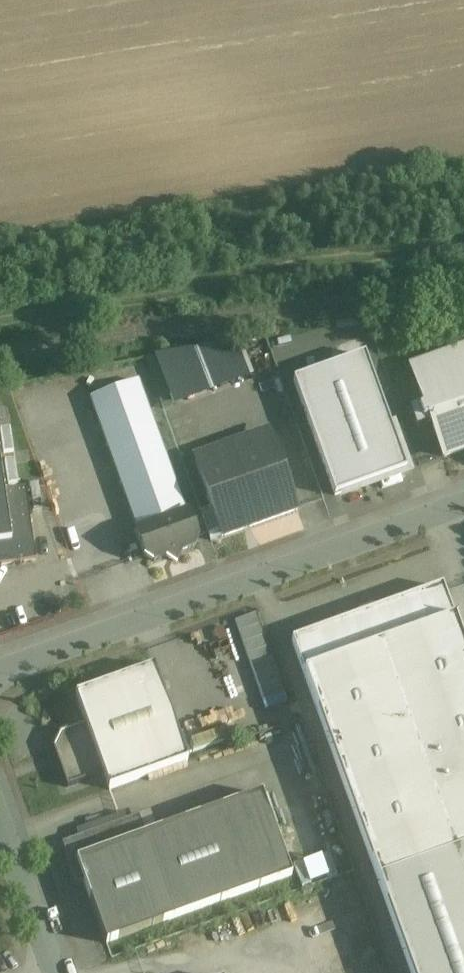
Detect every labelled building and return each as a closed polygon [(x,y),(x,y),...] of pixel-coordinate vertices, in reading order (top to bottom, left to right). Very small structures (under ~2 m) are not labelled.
[(157,357),(174,406),(252,380),(236,330),(157,357)] [(368,355),(294,381),(336,497),(410,471),(368,355)] [(416,381),(426,409),(412,414),(417,428),(431,423),(444,458),(463,451),(463,364),(416,381)] [(186,515),(138,382),(90,399),(138,532),(186,515)] [(0,428),(0,443),(1,451),(14,450),(12,427),(0,428)] [(270,436),(195,463),(222,538),(297,511),(270,436)] [(8,463),(10,484),(19,483),(17,462),(8,463)] [(11,543),(4,492),(0,464),(0,544),(11,543)] [(4,492),(11,543),(0,544),(0,562),(1,566),(36,561),(25,489),(4,492)] [(138,532),(135,533),(144,558),(153,563),(166,558),(176,563),(180,553),(193,549),(197,539),(188,514),(186,515),(138,532)] [(291,643),(379,884),(463,853),(463,650),(442,588),(378,611),(372,607),(358,613),(356,619),(291,643)] [(263,697),(284,690),(259,613),(237,620),(263,697)] [(154,669),(75,697),(85,725),(103,776),(109,791),(188,763),(154,669)] [(85,725),(59,734),(53,749),(67,789),(103,776),(85,725)] [(268,784),(163,819),(158,806),(70,836),(84,875),(97,871),(117,930),(297,869),(268,784)] [(379,884),(410,972),(463,972),(463,853),(379,884)]
